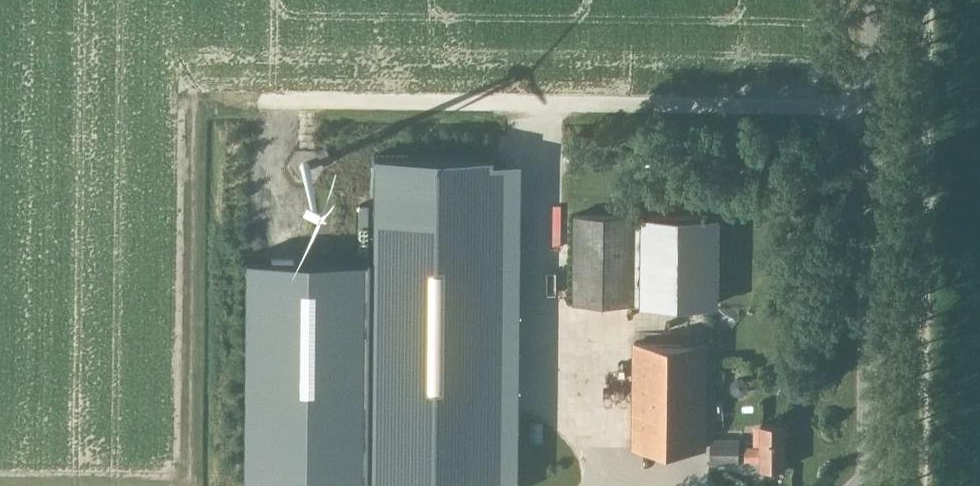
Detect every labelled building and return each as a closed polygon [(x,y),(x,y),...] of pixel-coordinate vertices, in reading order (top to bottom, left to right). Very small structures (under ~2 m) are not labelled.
[(332,161),(325,148),(316,153),(323,166),(332,161)] [(519,410),(491,410),(494,154),(372,153),(369,485),(518,485),(519,410)] [(303,172),(305,173),(307,172),(309,171),(310,169),(310,167),(310,165),(309,163),(307,162),(305,161),(303,162),(301,163),(299,165),(299,167),(300,169),(301,171),(303,172)] [(574,215),(573,303),(717,304),(717,216),(574,215)] [(371,259),(354,259),(245,258),(242,485),(369,485),(371,259)] [(634,343),(633,448),(705,449),(706,343),(634,343)] [(745,447),(745,460),(761,460),(761,468),(785,468),(785,423),(761,423),(761,447),(745,447)] [(711,439),(711,463),(739,464),(739,439),(711,439)]
